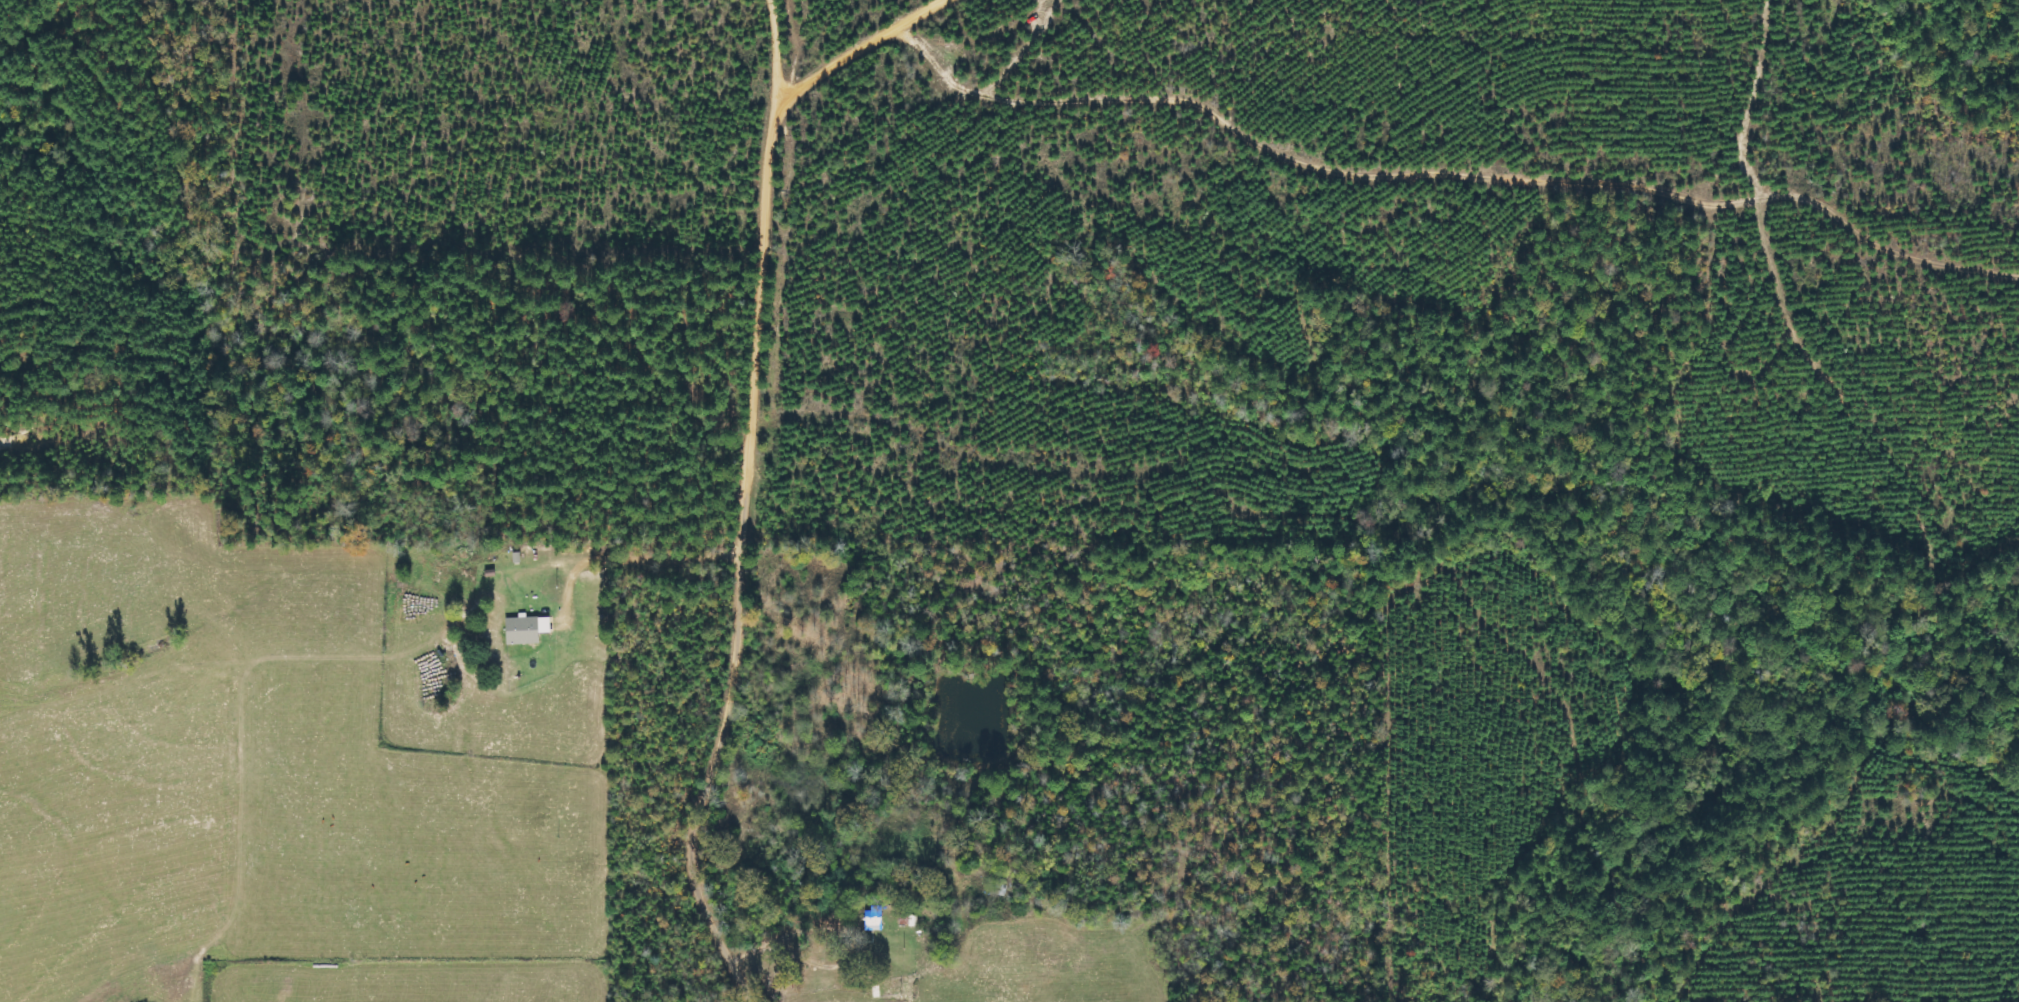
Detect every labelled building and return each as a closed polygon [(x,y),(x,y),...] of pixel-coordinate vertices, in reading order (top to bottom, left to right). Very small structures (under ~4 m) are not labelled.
[(548,617),(503,617),(503,645),(537,644),(537,633),(548,633),(548,617)] [(882,931),(883,908),(865,907),(865,930),(882,931)]
